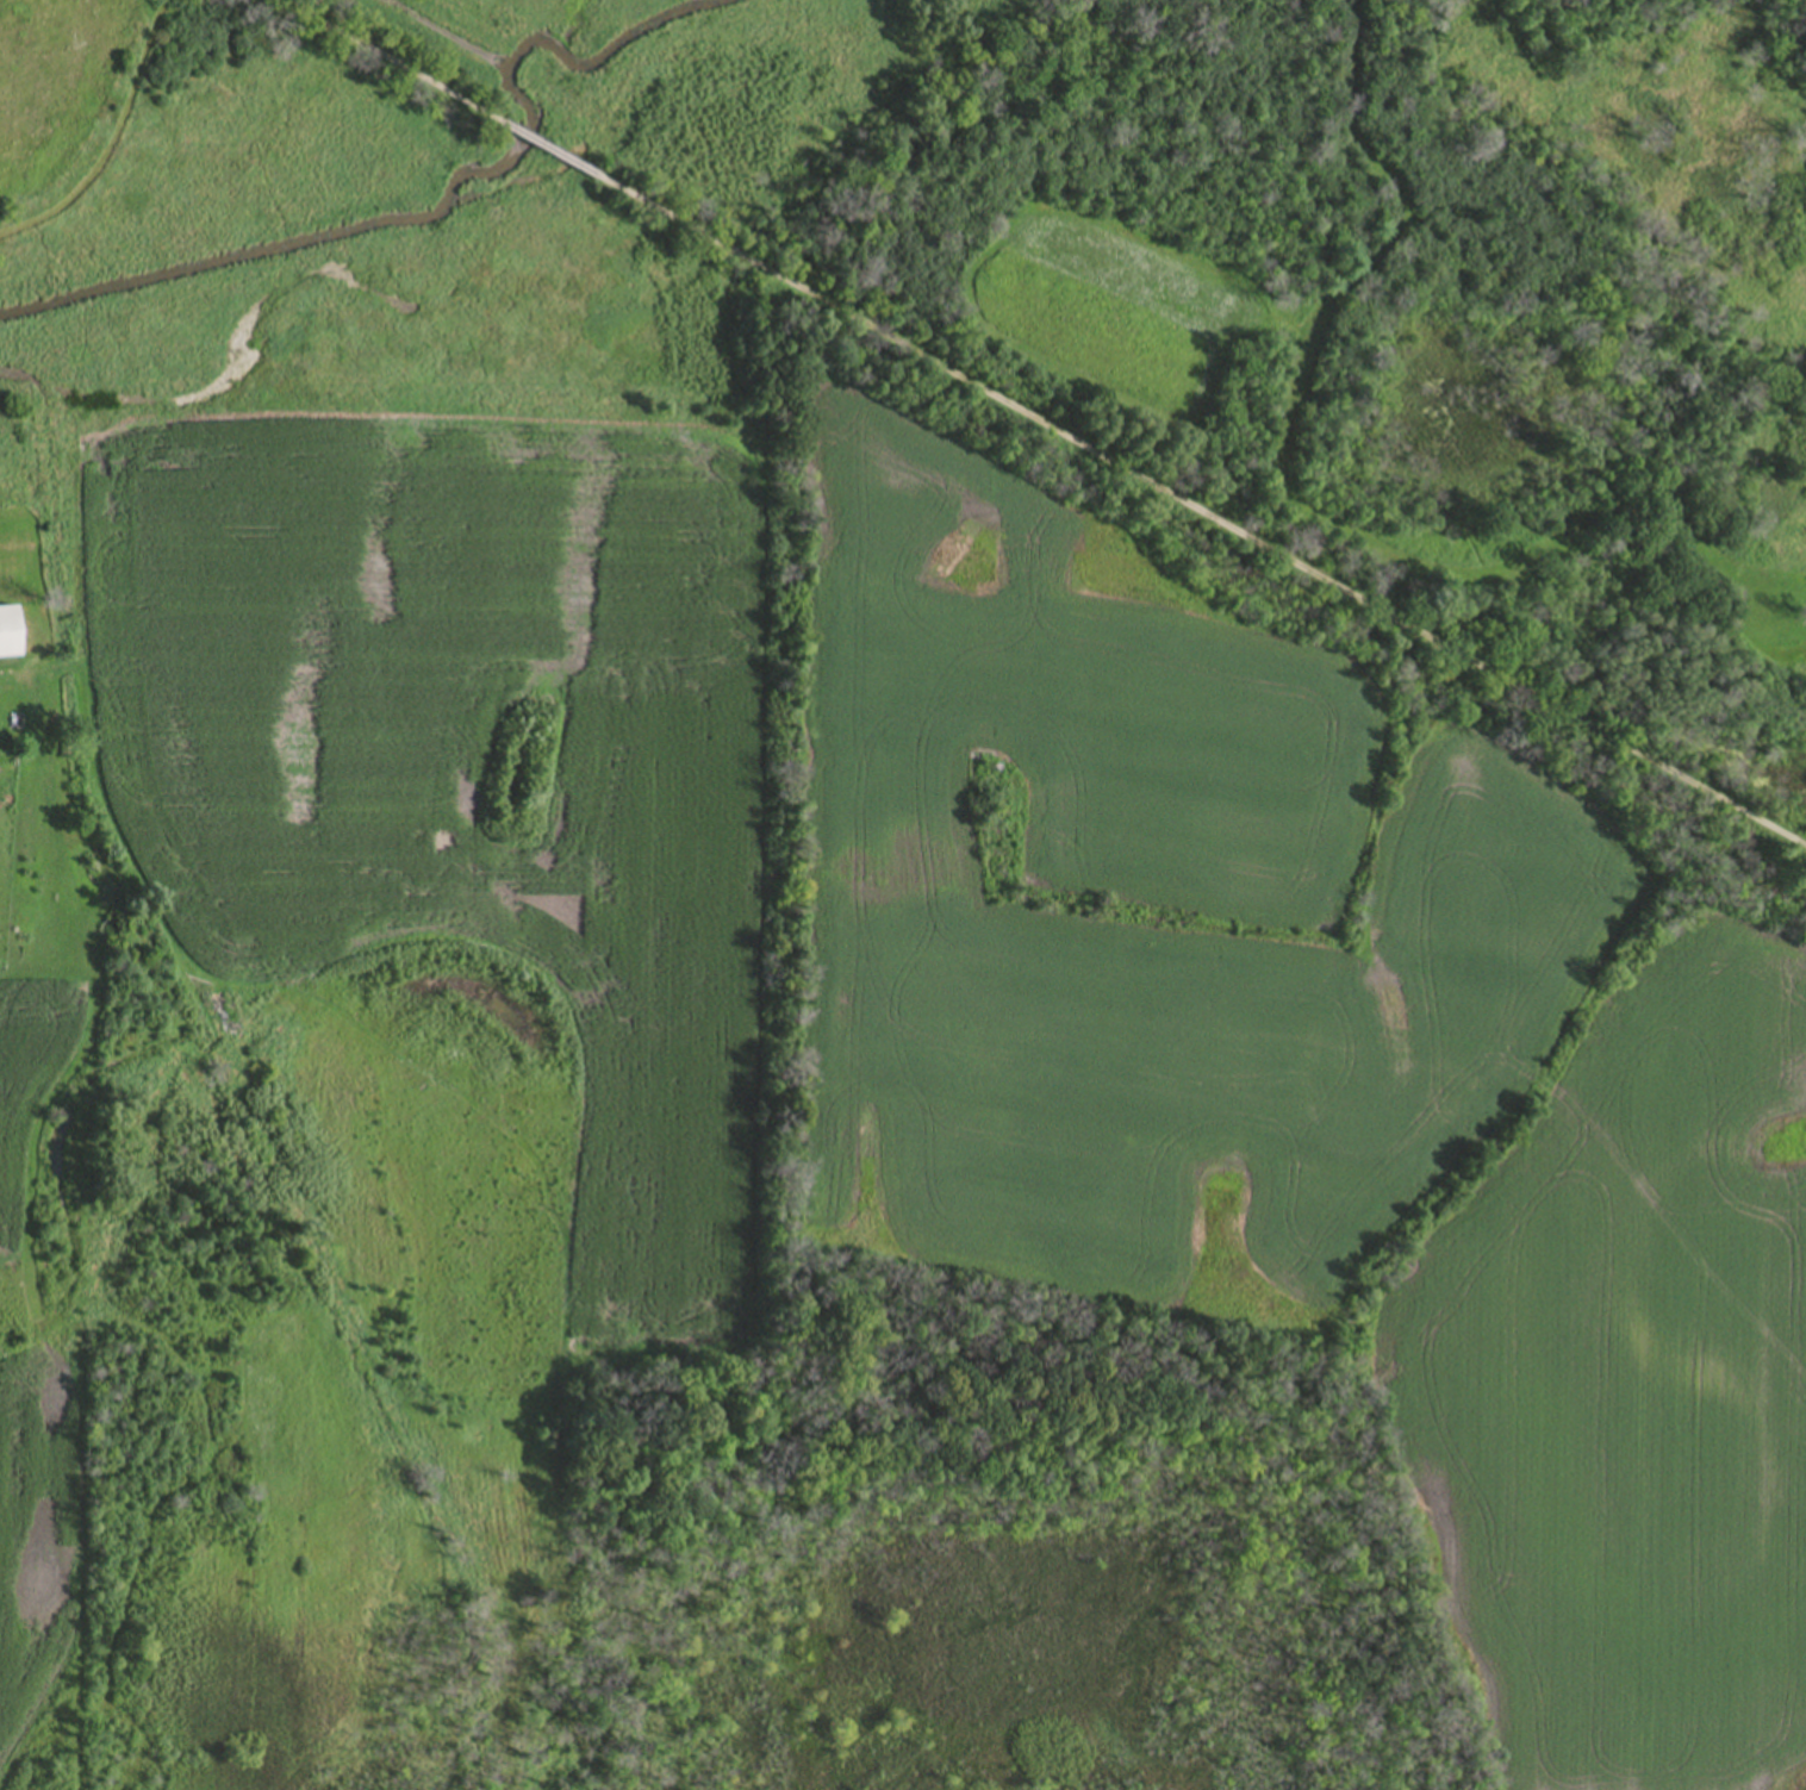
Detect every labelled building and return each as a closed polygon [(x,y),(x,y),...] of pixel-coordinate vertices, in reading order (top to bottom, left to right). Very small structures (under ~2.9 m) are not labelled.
[(17,660),(14,610),(0,611),(0,661),(17,660)]
